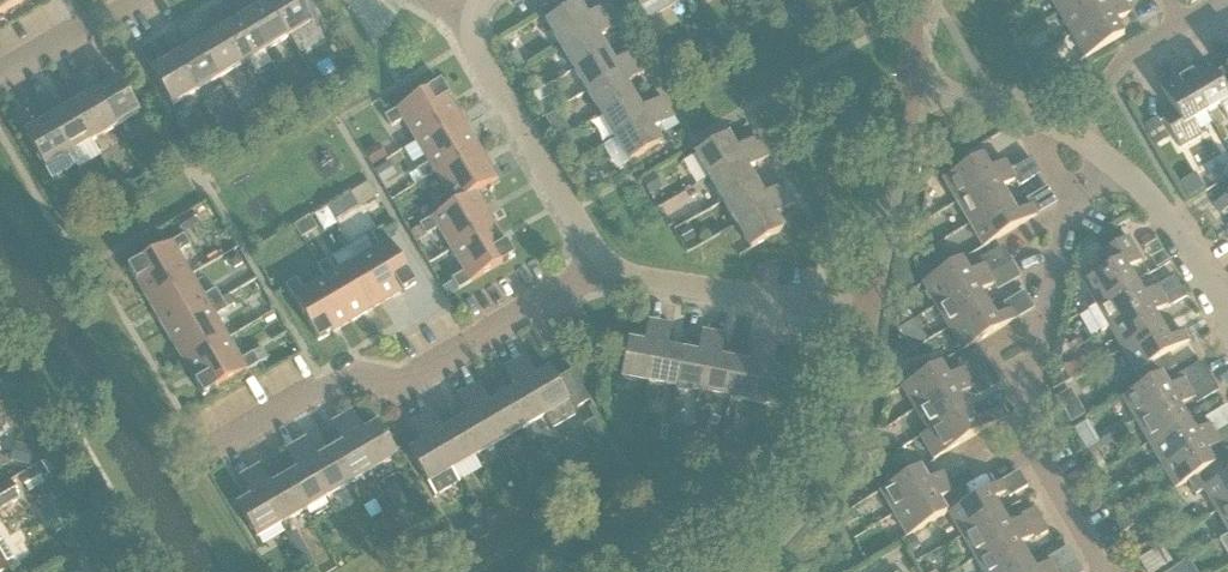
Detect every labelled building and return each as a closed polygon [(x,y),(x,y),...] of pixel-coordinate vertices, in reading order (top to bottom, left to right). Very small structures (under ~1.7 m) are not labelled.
[(25,1),(24,0),(0,0),(0,16),(25,1)] [(222,30),(243,64),(266,51),(236,0),(225,0),(223,1),(232,15),(234,14),(237,21),(222,30)] [(266,51),(289,37),(269,2),(254,11),(250,5),(252,3),(249,0),(236,0),(266,51)] [(289,37),(314,23),(300,0),(273,0),(269,2),(289,37)] [(595,12),(588,17),(579,3),(547,22),(561,46),(614,15),(605,0),(591,0),(589,1),(595,12)] [(665,0),(633,0),(647,23),(671,9),(665,0)] [(671,9),(686,0),(665,0),(671,9)] [(1059,13),(1081,0),(1052,0),(1059,13)] [(1059,13),(1072,35),(1125,4),(1123,0),(1111,0),(1105,3),(1103,0),(1081,0),(1059,13)] [(1125,4),(1072,35),(1086,58),(1124,35),(1116,22),(1131,13),(1125,4)] [(620,25),(614,15),(561,46),(575,69),(607,50),(599,37),(620,25)] [(197,17),(187,22),(220,78),(243,64),(222,30),(207,39),(203,32),(205,31),(197,17)] [(220,78),(187,22),(177,28),(185,42),(187,41),(191,48),(176,57),(197,91),(220,78)] [(724,25),(716,29),(722,39),(730,35),(724,25)] [(709,40),(695,49),(701,58),(715,49),(709,40)] [(197,91),(176,57),(161,66),(157,59),(159,58),(151,44),(140,50),(152,71),(173,106),(197,91)] [(615,63),(607,50),(575,69),(588,92),(641,61),(636,51),(615,63)] [(678,57),(663,66),(670,78),(685,68),(678,57)] [(1189,66),(1182,70),(1207,112),(1220,105),(1227,118),(1227,69),(1226,66),(1215,73),(1207,59),(1191,68),(1189,66)] [(641,61),(588,92),(602,115),(634,96),(627,83),(647,71),(641,61)] [(94,66),(84,72),(117,127),(141,113),(120,78),(104,88),(100,81),(102,80),(94,66)] [(1207,112),(1182,70),(1175,74),(1177,77),(1161,86),(1175,111),(1163,118),(1180,147),(1202,134),(1194,120),(1207,112)] [(117,127),(84,72),(74,77),(82,92),(84,90),(88,97),(73,106),(93,141),(117,127)] [(292,94),(300,107),(322,94),(315,81),(292,94)] [(460,115),(441,83),(385,117),(391,128),(403,120),(416,141),(460,115)] [(93,141),(73,106),(58,115),(54,108),(56,107),(48,93),(38,99),(70,154),(93,141)] [(634,96),(602,115),(616,138),(669,107),(663,97),(642,109),(634,96)] [(70,154),(38,99),(28,105),(36,119),(38,118),(42,124),(26,134),(46,169),(46,168),(52,178),(76,165),(70,155),(70,154)] [(669,107),(616,138),(630,162),(662,144),(654,129),(662,125),(675,117),(669,107)] [(479,147),(460,115),(416,141),(429,164),(417,171),(423,181),(435,174),(479,147)] [(675,117),(662,125),(666,132),(679,124),(675,117)] [(1156,146),(1169,139),(1157,118),(1144,126),(1156,146)] [(228,129),(236,143),(250,134),(242,120),(228,129)] [(710,178),(763,147),(758,137),(737,149),(729,135),(696,154),(710,178)] [(215,159),(229,151),(222,138),(208,146),(215,159)] [(442,212),(476,191),(477,192),(498,179),(479,147),(435,174),(448,196),(437,203),(442,212)] [(769,157),(763,147),(710,178),(724,201),(756,182),(749,169),(769,157)] [(1011,170),(1005,161),(991,170),(983,156),(944,178),(957,201),(1011,170)] [(1032,158),(1011,170),(1016,180),(1017,182),(1038,169),(1032,158)] [(375,170),(383,184),(398,175),(389,161),(375,170)] [(1011,170),(957,201),(971,224),(1009,201),(1002,188),(1016,180),(1011,170)] [(651,195),(664,188),(656,173),(643,180),(651,195)] [(359,207),(377,197),(369,182),(351,192),(359,207)] [(756,182),(724,201),(737,224),(791,193),(785,183),(764,195),(756,182)] [(1032,206),(1036,213),(1056,202),(1050,190),(1030,203),(1032,206)] [(439,228),(452,250),(496,224),(477,192),(476,191),(442,212),(420,225),(421,226),(426,236),(439,228)] [(796,203),(791,193),(737,224),(752,248),(784,229),(776,215),(796,203)] [(1215,203),(1221,213),(1227,209),(1227,195),(1215,203)] [(335,220),(349,212),(341,198),(327,206),(335,220)] [(1009,201),(971,224),(984,247),(1023,224),(1037,215),(1036,213),(1032,206),(1017,214),(1009,201)] [(305,219),(295,226),(302,238),(312,231),(305,219)] [(459,290),(515,256),(496,224),(452,250),(464,271),(452,279),(453,281),(459,290)] [(690,225),(678,232),(685,244),(697,237),(690,225)] [(421,226),(410,232),(416,242),(426,236),(421,226)] [(379,246),(357,259),(383,304),(416,284),(383,228),(372,234),(379,246)] [(184,235),(128,268),(147,301),(191,275),(179,253),(191,246),(184,235)] [(1101,263),(1133,245),(1128,237),(1097,256),(1101,263)] [(1133,245),(1101,263),(1105,269),(1084,282),(1097,305),(1135,282),(1128,269),(1142,261),(1133,245)] [(933,275),(947,267),(935,247),(914,259),(922,273),(930,269),(933,275)] [(981,259),(984,265),(970,274),(962,260),(923,282),(937,305),(1012,262),(1003,247),(981,259)] [(232,270),(243,263),(236,252),(225,259),(232,270)] [(318,266),(325,278),(351,322),(383,304),(357,259),(335,272),(328,260),(318,266)] [(1012,262),(937,305),(950,328),(988,305),(981,292),(996,284),(999,289),(1021,277),(1012,262)] [(204,296),(191,275),(147,301),(166,332),(222,299),(216,289),(204,296)] [(1163,296),(1181,286),(1175,277),(1158,287),(1163,296)] [(286,285),(319,341),(351,322),(325,278),(304,290),(297,278),(286,285)] [(453,281),(443,287),(448,296),(459,290),(453,281)] [(1097,305),(1098,306),(1088,311),(1101,333),(1110,327),(1163,296),(1158,287),(1143,295),(1135,282),(1097,305)] [(1169,305),(1186,295),(1181,286),(1163,296),(1169,305)] [(996,318),(988,305),(950,328),(963,351),(1002,328),(1034,309),(1024,292),(1004,305),(1008,311),(996,318)] [(1162,327),(1154,314),(1169,305),(1163,296),(1110,327),(1123,350),(1162,327)] [(228,309),(222,299),(166,332),(185,364),(229,338),(216,316),(228,309)] [(650,383),(661,323),(650,321),(646,344),(629,341),(623,374),(622,378),(650,383)] [(661,323),(650,383),(676,388),(683,351),(668,348),(673,325),(661,323)] [(1169,340),(1162,327),(1123,350),(1144,385),(1161,375),(1176,366),(1169,354),(1175,350),(1189,341),(1184,332),(1169,340)] [(683,351),(676,388),(703,393),(714,333),(703,330),(698,354),(683,351)] [(714,333),(703,393),(729,398),(736,361),(721,358),(725,335),(714,333)] [(242,359),(229,338),(185,364),(204,397),(260,363),(254,352),(242,359)] [(751,364),(736,361),(729,398),(755,403),(767,343),(755,340),(751,364)] [(767,343),(755,403),(783,408),(790,371),(774,368),(778,345),(767,343)] [(963,369),(949,378),(941,364),(902,387),(916,410),(990,366),(979,349),(958,362),(963,369)] [(576,414),(573,410),(590,400),(573,371),(557,380),(551,369),(537,377),(524,356),(515,362),(545,416),(553,428),(576,414)] [(1068,379),(1084,369),(1076,356),(1060,365),(1068,379)] [(517,389),(503,396),(522,429),(545,416),(515,362),(505,368),(517,389)] [(1161,375),(1144,385),(1123,397),(1136,420),(1210,377),(1202,363),(1181,375),(1184,380),(1170,388),(1161,375)] [(992,371),(990,366),(916,410),(929,431),(920,436),(920,437),(967,409),(960,396),(974,388),(979,395),(999,383),(992,371)] [(612,372),(609,384),(621,386),(622,378),(623,374),(612,372)] [(1219,391),(1210,377),(1136,420),(1150,443),(1188,420),(1180,407),(1195,398),(1198,403),(1219,391)] [(478,384),(468,389),(499,443),(522,429),(503,396),(490,404),(478,384)] [(499,443),(468,389),(458,396),(470,416),(456,424),(476,456),(499,443)] [(1086,415),(1071,389),(1057,397),(1072,423),(1086,415)] [(975,422),(967,409),(920,437),(934,460),(981,432),(995,423),(996,424),(1008,416),(1003,406),(975,422)] [(1150,443),(1163,465),(1227,426),(1227,407),(1227,406),(1207,419),(1210,425),(1196,433),(1188,420),(1150,443)] [(476,456),(456,424),(444,431),(432,410),(422,416),(453,470),(476,456)] [(343,417),(374,470),(398,456),(379,423),(365,432),(353,411),(343,417)] [(453,470),(422,416),(412,422),(424,443),(410,451),(429,484),(429,483),(436,495),(459,482),(453,470)] [(345,443),(332,451),(351,483),(374,470),(343,417),(333,423),(345,443)] [(1163,465),(1176,488),(1189,481),(1215,466),(1214,465),(1207,452),(1221,443),(1225,449),(1227,447),(1227,426),(1163,465)] [(306,438),(296,444),(328,497),(351,483),(332,451),(319,459),(306,438)] [(1103,438),(1089,446),(1086,448),(1100,471),(1107,467),(1096,450),(1107,444),(1103,438)] [(749,439),(747,454),(769,458),(771,442),(749,439)] [(17,443),(11,461),(31,467),(36,449),(17,443)] [(328,497),(296,444),(287,450),(299,470),(285,478),(305,511),(328,497)] [(1189,481),(1196,494),(1205,490),(1218,511),(1227,505),(1227,458),(1223,461),(1223,460),(1214,465),(1215,466),(1189,481)] [(305,511),(285,478),(272,486),(260,465),(250,471),(281,524),(305,511)] [(581,483),(573,468),(552,480),(560,495),(581,483)] [(895,514),(948,482),(943,473),(928,482),(920,468),(881,491),(895,514)] [(969,470),(948,482),(895,514),(908,537),(947,514),(939,500),(953,492),(954,493),(975,481),(969,470)] [(281,524),(250,471),(240,477),(252,498),(238,506),(257,538),(281,524)] [(1012,477),(1011,477),(988,491),(988,490),(950,513),(963,536),(1001,513),(994,500),(1007,492),(1010,497),(1029,486),(1021,472),(1012,477)] [(484,474),(479,477),(485,487),(490,484),(484,474)] [(20,499),(11,482),(0,488),(0,511),(20,499)] [(387,491),(399,512),(409,506),(396,486),(387,491)] [(376,501),(365,508),(371,518),(382,511),(376,501)] [(1218,511),(1227,529),(1227,505),(1218,511)] [(1001,513),(963,536),(976,558),(1042,519),(1035,508),(1022,515),(1023,518),(1009,526),(1001,513)] [(1042,519),(976,558),(984,571),(1004,571),(1028,558),(1020,545),(1035,536),(1036,539),(1049,531),(1042,519)] [(0,541),(0,571),(6,571),(10,570),(5,562),(13,557),(3,539),(0,541)] [(293,546),(284,551),(291,563),(300,557),(293,546)] [(1028,558),(1004,571),(1054,571),(1076,559),(1069,547),(1048,559),(1050,562),(1035,571),(1028,558)] [(1146,571),(1153,571),(1163,567),(1153,550),(1138,559),(1146,571)] [(1054,571),(1083,571),(1076,559),(1054,571)]
